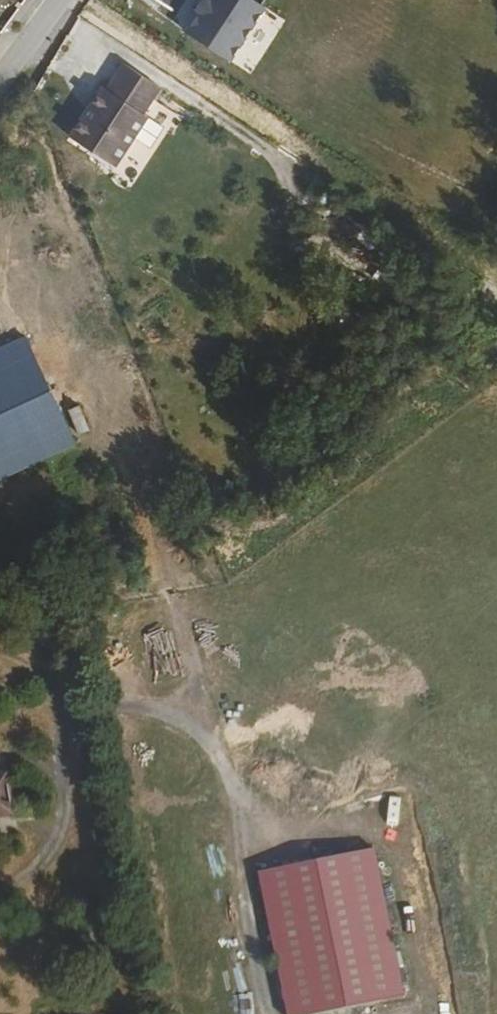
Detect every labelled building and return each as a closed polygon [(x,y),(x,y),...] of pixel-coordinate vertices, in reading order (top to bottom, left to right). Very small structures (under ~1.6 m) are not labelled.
[(183,31),(234,58),(264,0),(199,0),(183,31)] [(114,165),(163,83),(115,55),(66,137),(114,165)] [(102,408),(65,316),(0,342),(0,427),(8,447),(102,408)] [(12,810),(4,770),(0,770),(0,812),(12,810)] [(260,874),(288,1013),(322,1013),(403,998),(373,851),(260,874)]
